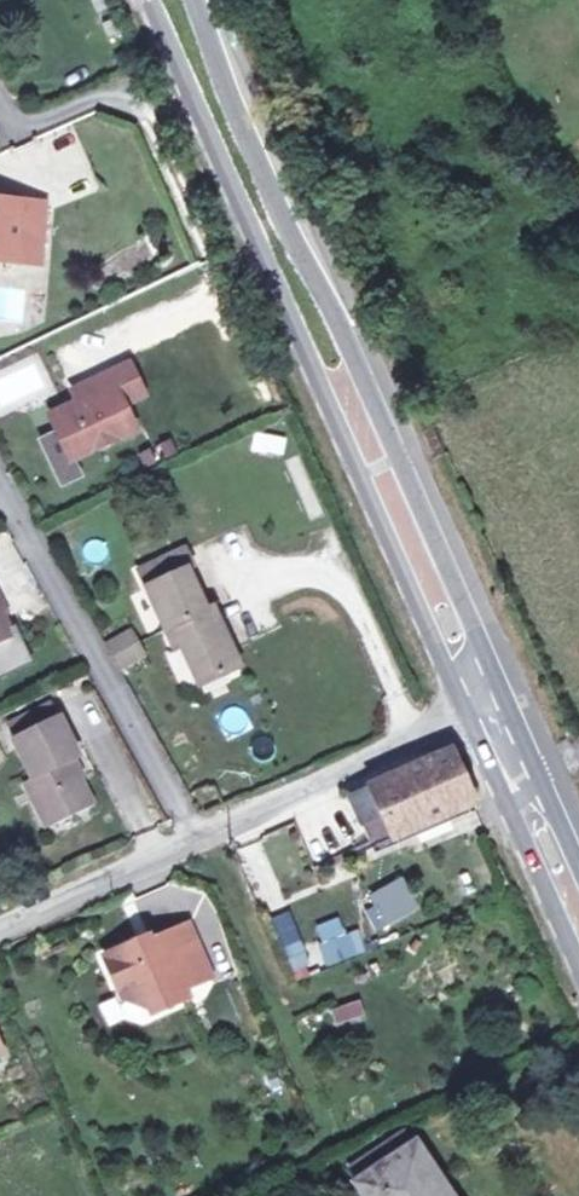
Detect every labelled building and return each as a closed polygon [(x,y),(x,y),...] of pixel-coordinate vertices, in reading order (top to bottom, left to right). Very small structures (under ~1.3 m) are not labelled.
[(6,251),(18,241),(43,243),(48,202),(0,197),(0,250),(6,251)] [(18,241),(6,251),(42,255),(43,243),(18,241)] [(53,393),(37,353),(0,369),(0,415),(53,393)] [(116,365),(131,395),(147,387),(133,357),(116,365)] [(67,403),(60,424),(60,425),(74,454),(139,423),(126,397),(131,395),(116,365),(92,376),(98,388),(81,396),(67,403)] [(98,388),(92,376),(75,384),(81,396),(98,388)] [(60,424),(67,403),(53,410),(60,424)] [(74,454),(60,425),(44,432),(66,477),(81,469),(74,454)] [(242,659),(215,600),(209,603),(190,562),(197,558),(189,541),(142,562),(176,638),(183,635),(202,677),(242,659)] [(19,624),(10,604),(17,601),(1,566),(0,566),(0,633),(19,624)] [(134,622),(108,637),(117,655),(120,660),(146,645),(134,622)] [(38,771),(57,810),(58,811),(93,795),(73,754),(81,750),(63,712),(20,732),(38,771)] [(474,793),(451,744),(348,788),(371,841),(464,798),(474,793)] [(57,810),(38,771),(28,776),(46,815),(57,810)] [(464,798),(371,841),(373,848),(467,804),(464,798)] [(376,887),(402,929),(431,913),(406,870),(376,887)] [(288,910),(269,917),(290,973),(309,966),(288,910)] [(354,920),(314,931),(324,965),(364,954),(354,920)] [(164,923),(108,949),(126,988),(132,985),(150,991),(164,985),(170,999),(194,988),(164,923)] [(164,985),(150,991),(156,1005),(170,999),(164,985)] [(330,1006),(331,1025),(362,1023),(360,1004),(330,1006)] [(379,1195),(455,1195),(409,1125),(356,1159),(379,1195)]
